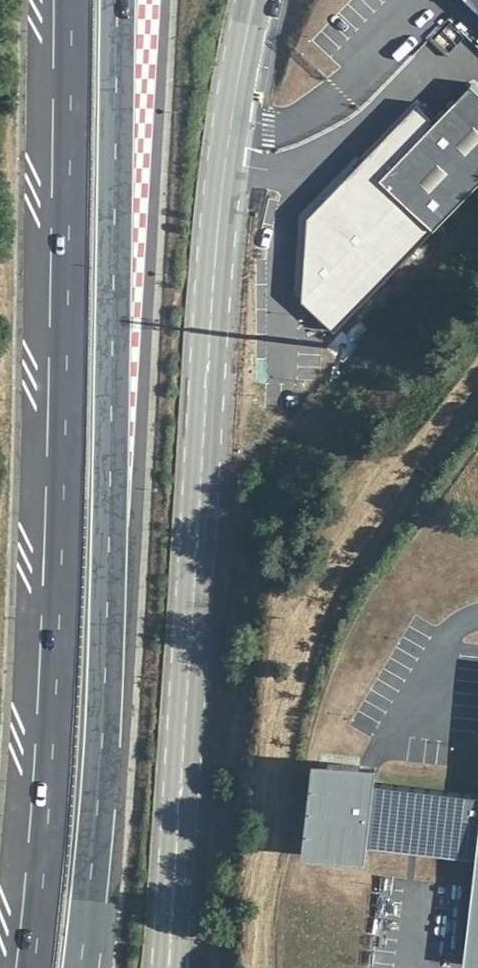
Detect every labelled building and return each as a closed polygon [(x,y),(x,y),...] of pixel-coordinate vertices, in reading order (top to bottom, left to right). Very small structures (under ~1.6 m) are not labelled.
[(472,81),(435,118),(417,100),(305,211),(299,296),(331,328),(477,181),(477,87),(472,81)] [(250,472),(239,472),(239,489),(249,489),(250,472)] [(460,964),(477,967),(477,796),(370,782),(371,767),(327,762),(315,853),(346,857),(348,842),(362,844),(473,857),(460,964)] [(348,842),(346,857),(361,858),(362,844),(348,842)]
